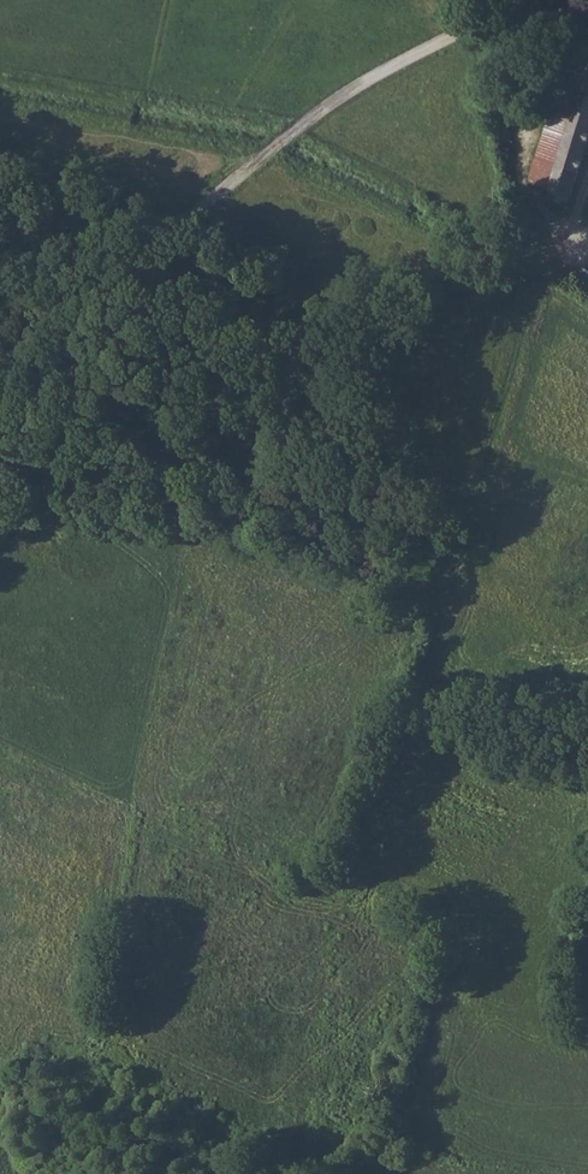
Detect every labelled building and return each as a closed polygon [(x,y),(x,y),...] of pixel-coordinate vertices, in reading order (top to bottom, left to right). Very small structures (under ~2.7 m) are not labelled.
[(549,190),(547,198),(567,205),(587,141),(587,67),(583,82),(549,190)]
